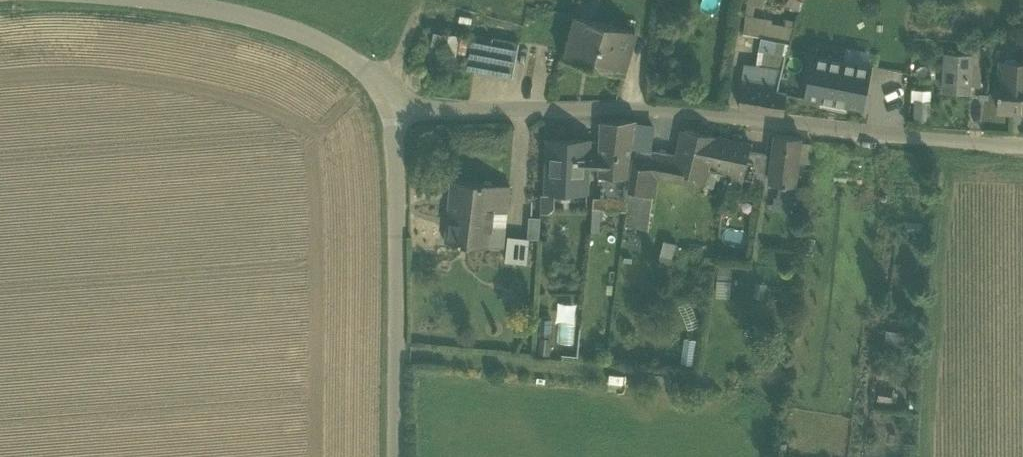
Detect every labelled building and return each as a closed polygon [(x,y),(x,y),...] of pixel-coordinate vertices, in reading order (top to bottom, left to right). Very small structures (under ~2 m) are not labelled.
[(576,14),(594,19),(599,0),(580,0),(576,14)] [(564,57),(623,74),(635,32),(635,31),(632,31),(632,29),(631,29),(630,30),(594,19),(576,14),(564,57)] [(485,73),(512,78),(519,42),(492,37),(491,43),(485,73)] [(466,69),(485,73),(491,43),(471,39),(466,69)] [(981,54),(981,55),(989,55),(990,46),(970,45),(970,54),(981,54)] [(861,95),(865,55),(809,50),(806,90),(861,95)] [(944,92),(968,94),(969,85),(970,54),(946,53),(944,92)] [(969,85),(979,86),(981,55),(981,54),(970,54),(969,85)] [(999,75),(1022,77),(1022,61),(1000,60),(999,75)] [(743,99),(787,107),(789,89),(776,87),(778,74),(748,69),(743,99)] [(999,75),(997,109),(1022,111),(1022,77),(999,75)] [(912,119),(928,119),(928,100),(912,99),(912,119)] [(600,140),(599,160),(599,166),(599,175),(628,176),(628,175),(629,159),(636,120),(600,121),(599,140),(600,140)] [(635,150),(650,152),(651,149),(653,127),(638,125),(635,150)] [(680,129),(675,154),(710,164),(716,165),(730,174),(742,181),(743,177),(749,151),(750,144),(680,129)] [(769,183),(795,186),(801,138),(775,134),(769,183)] [(587,193),(588,165),(589,159),(590,140),(548,139),(546,193),(587,193)] [(710,164),(675,154),(673,153),(651,149),(650,152),(635,150),(634,156),(629,191),(630,191),(653,195),(656,175),(669,178),(669,177),(684,180),(704,185),(708,170),(710,164)] [(750,179),(756,153),(749,151),(743,177),(750,179)] [(750,179),(748,189),(762,191),(767,155),(756,153),(750,179)] [(702,195),(724,200),(729,176),(708,170),(704,185),(702,195)] [(723,208),(732,210),(741,184),(742,181),(730,174),(729,176),(724,200),(723,208)] [(600,209),(626,211),(627,196),(629,175),(628,175),(628,176),(599,175),(598,183),(602,183),(601,198),(600,209)] [(451,243),(497,247),(499,227),(501,209),(513,210),(515,187),(457,181),(451,243)] [(761,199),(762,191),(748,189),(747,196),(761,199)] [(624,245),(645,249),(651,208),(653,195),(630,191),(624,245)] [(541,213),(547,213),(553,207),(553,195),(541,195),(541,213)] [(592,208),(600,209),(601,198),(593,198),(592,208)] [(513,228),(499,227),(497,247),(511,248),(513,228)] [(518,264),(533,265),(534,237),(520,236),(518,264)] [(571,321),(573,302),(556,301),(554,320),(571,321)] [(647,373),(646,385),(668,386),(668,374),(647,373)]
